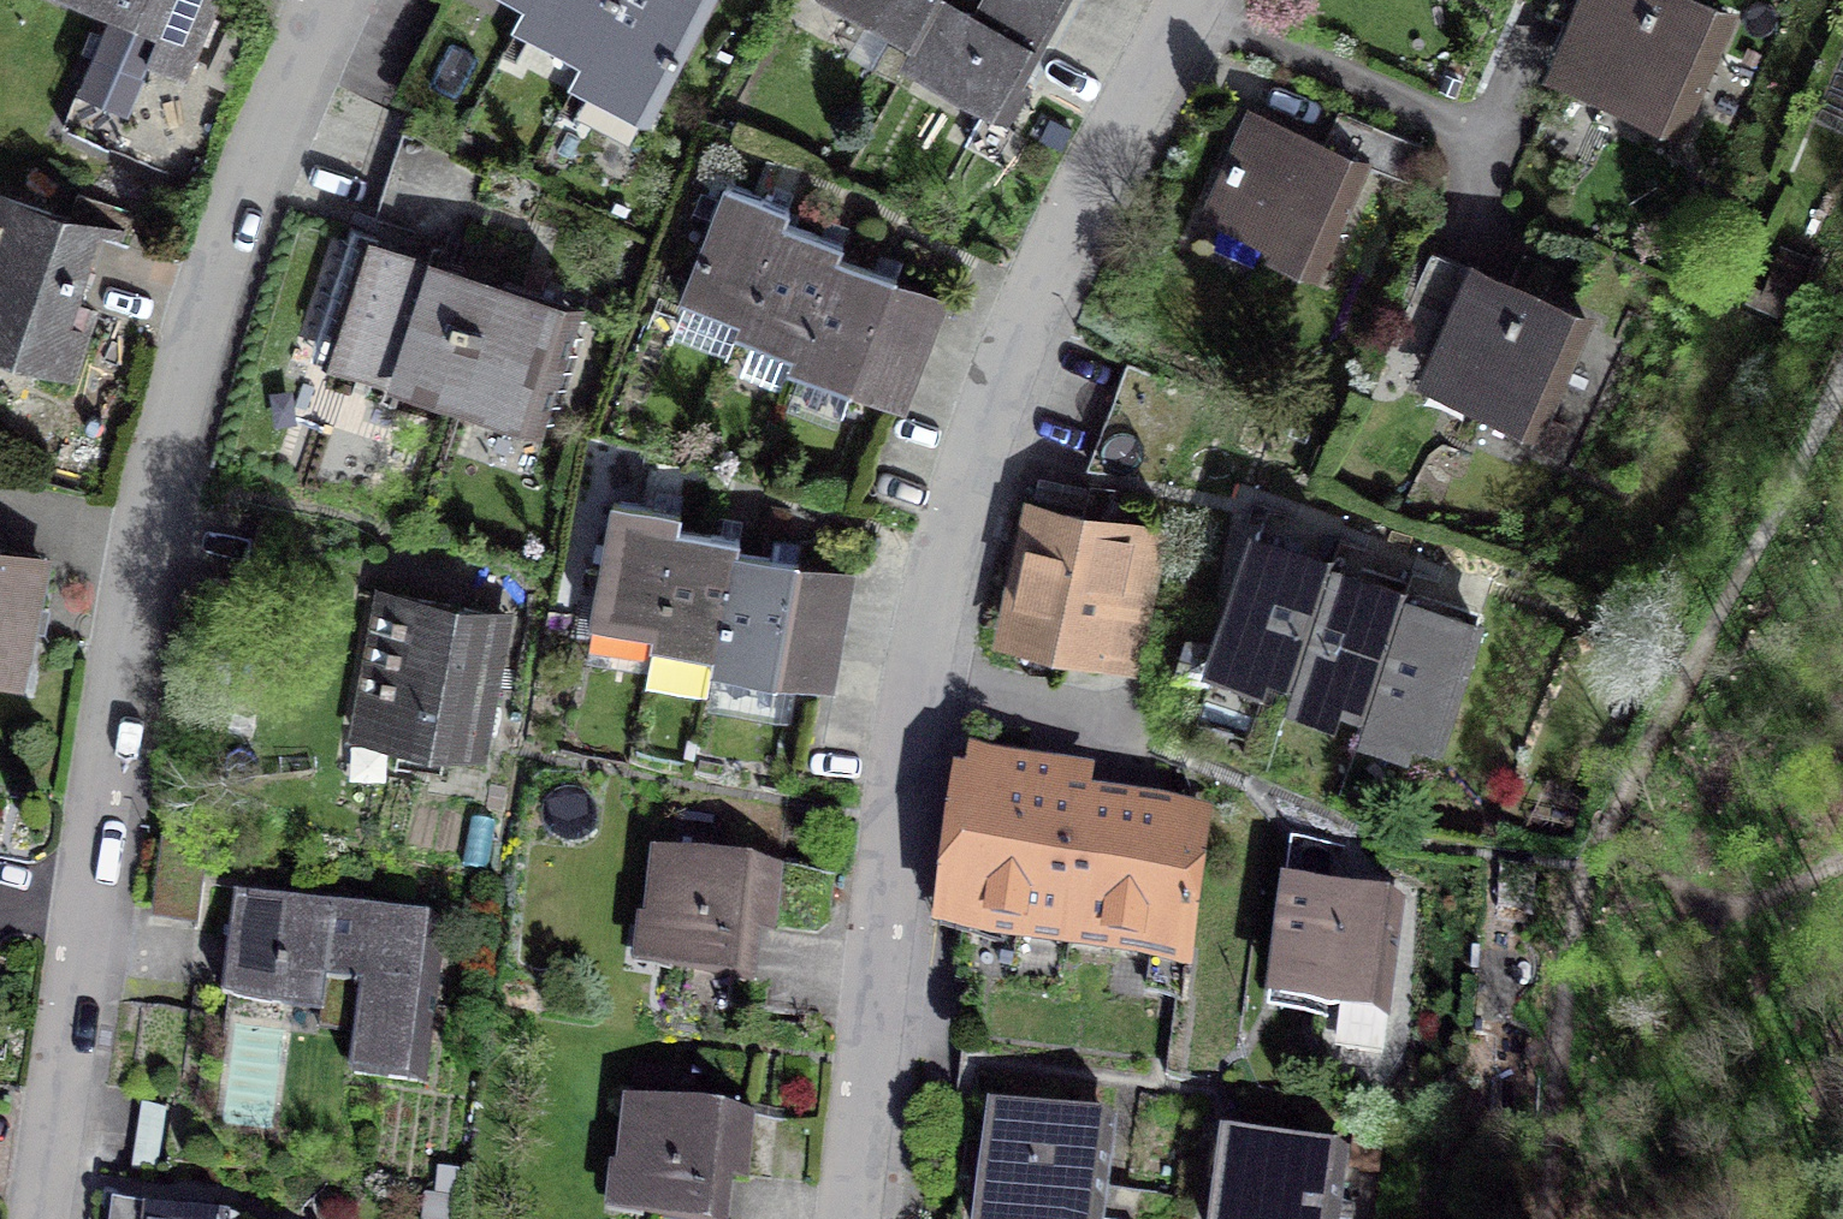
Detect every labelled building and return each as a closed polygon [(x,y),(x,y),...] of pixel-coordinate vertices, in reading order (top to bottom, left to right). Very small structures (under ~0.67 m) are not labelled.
[(183,78),(217,0),(79,0),(111,13),(62,127),(112,148),(148,63),(183,78)] [(525,13),(593,50),(620,0),(532,0),(525,13)] [(593,50),(582,70),(651,108),(710,0),(620,0),(593,50)] [(913,49),(941,0),(826,0),(913,49)] [(913,49),(924,55),(911,78),(1006,131),(1080,0),(941,0),(913,49)] [(1681,118),(1727,13),(1696,0),(1551,0),(1545,12),(1581,28),(1573,45),(1619,65),(1609,87),(1681,118)] [(1368,163),(1408,181),(1424,146),(1351,114),(1335,150),(1254,114),(1225,178),(1236,183),(1220,218),(1323,264),(1368,163)] [(482,171),(410,136),(384,221),(457,246),(482,171)] [(787,208),(727,184),(682,299),(741,322),(781,221),(787,208)] [(104,231),(119,236),(128,210),(78,193),(70,218),(0,194),(0,352),(55,371),(104,231)] [(841,245),(781,221),(741,322),(737,334),(796,358),(836,257),(841,245)] [(373,249),(338,355),(420,382),(455,276),(373,249)] [(1472,400),(1539,430),(1587,321),(1432,253),(1384,361),(1428,381),(1438,359),(1481,378),(1472,400)] [(896,280),(836,257),(796,358),(792,370),(852,393),(896,280)] [(568,313),(455,276),(420,382),(533,419),(568,313)] [(930,294),(896,280),(852,393),(885,406),(930,294)] [(1205,393),(1132,366),(1092,469),(1134,473),(1169,487),(1205,393)] [(656,636),(676,527),(679,513),(614,501),(591,624),(656,636)] [(1035,510),(1007,633),(1106,655),(1127,563),(1156,569),(1163,539),(1035,510)] [(676,527),(656,636),(654,646),(715,658),(736,550),(738,538),(676,527)] [(1264,671),(1295,681),(1296,678),(1331,573),(1333,565),(1255,540),(1220,646),(1259,659),(1264,671)] [(736,550),(715,658),(713,672),(775,684),(798,562),(736,550)] [(17,680),(43,565),(0,555),(0,676),(17,680)] [(837,569),(798,562),(775,684),(814,691),(837,569)] [(1335,703),(1368,713),(1369,711),(1403,604),(1405,597),(1331,573),(1296,678),(1330,690),(1335,703)] [(464,756),(492,613),(399,595),(371,738),(464,756)] [(1411,734),(1441,744),(1479,629),(1403,604),(1369,711),(1404,723),(1411,734)] [(956,925),(1177,953),(1194,819),(1071,804),(1074,780),(976,768),(974,790),(951,787),(940,875),(962,878),(956,925)] [(668,927),(664,962),(735,970),(731,1005),(767,1009),(776,928),(815,932),(831,924),(835,876),(656,857),(648,925),(668,927)] [(1296,894),(1284,987),(1330,993),(1340,1006),(1381,1011),(1394,906),(1296,894)] [(354,1073),(427,1082),(446,922),(234,896),(222,997),(323,1009),(321,1027),(359,1031),(354,1073)] [(705,1216),(705,1218),(742,1218),(753,1117),(632,1103),(624,1172),(639,1174),(635,1208),(705,1216)] [(166,1108),(142,1105),(132,1172),(157,1175),(166,1108)] [(978,1218),(1099,1218),(1111,1131),(997,1115),(986,1191),(982,1191),(978,1218)] [(1221,1218),(1336,1218),(1343,1161),(1230,1147),(1221,1218)] [(116,1206),(115,1218),(223,1218),(116,1206)]
